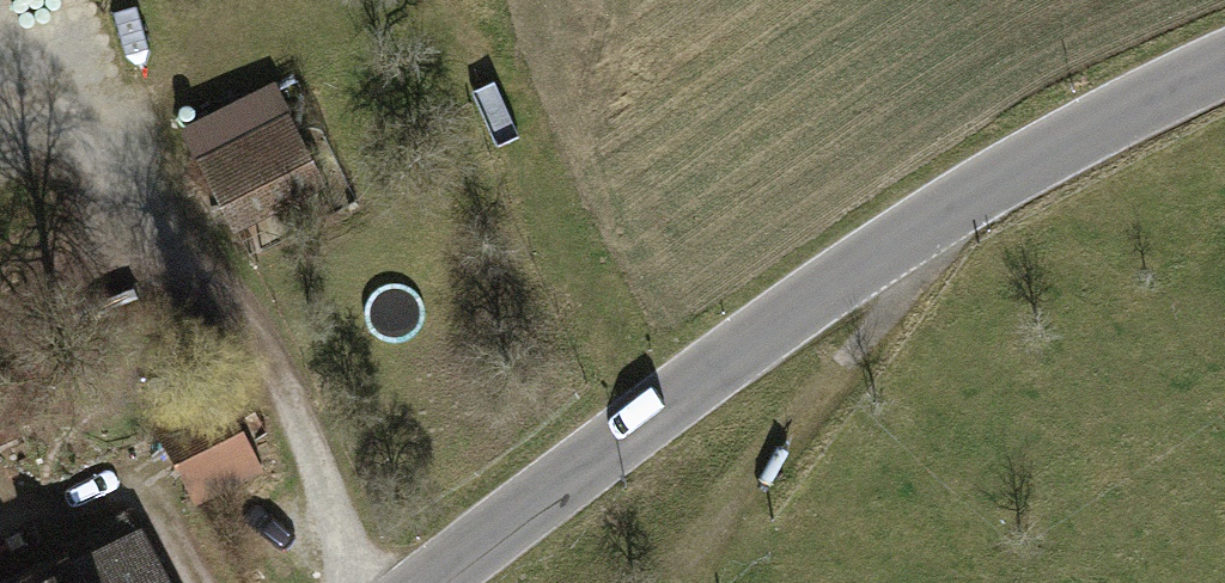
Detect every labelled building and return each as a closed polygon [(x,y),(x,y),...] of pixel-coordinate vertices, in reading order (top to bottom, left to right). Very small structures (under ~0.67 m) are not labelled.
[(198,166),(291,120),(272,83),(180,130),(198,166)] [(234,236),(326,189),(291,120),(198,166),(234,236)] [(197,511),(264,472),(221,400),(154,438),(197,511)] [(135,517),(7,582),(169,582),(135,517)]
